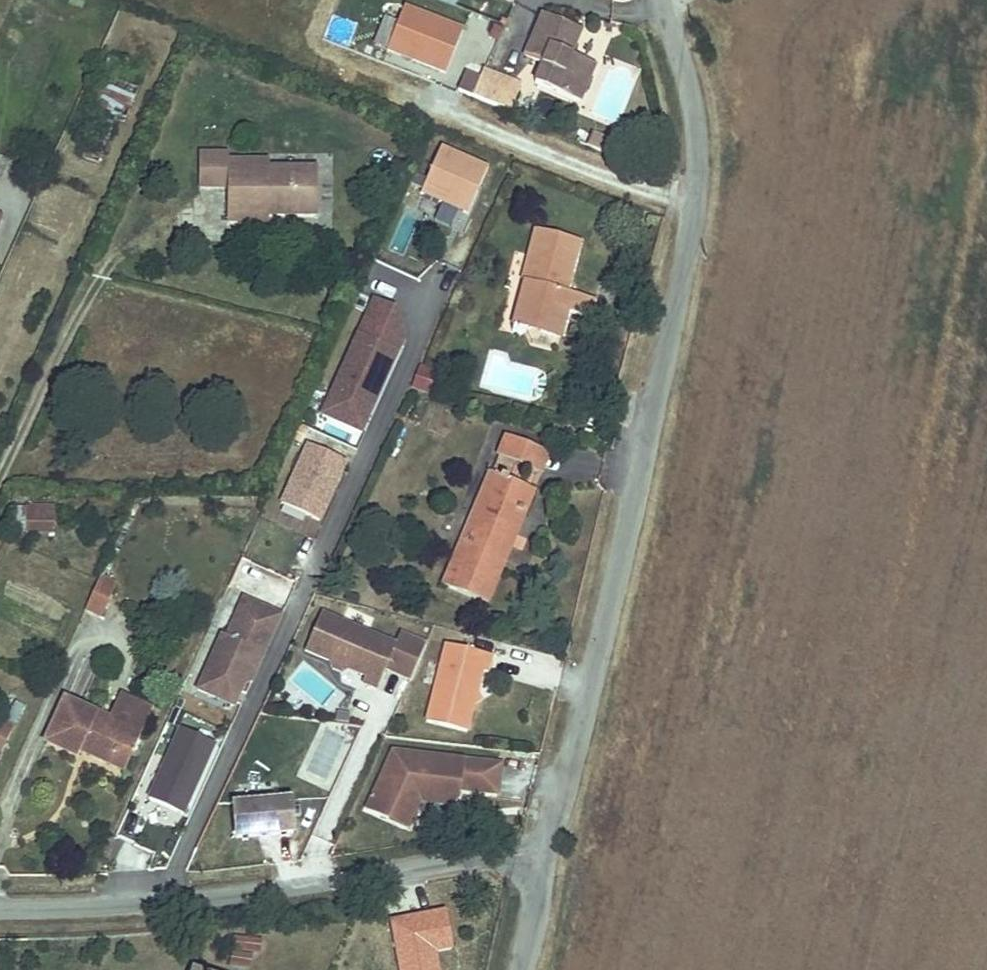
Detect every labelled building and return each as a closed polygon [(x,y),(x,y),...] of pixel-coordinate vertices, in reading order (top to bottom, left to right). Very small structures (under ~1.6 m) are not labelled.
[(406,6),(388,50),(447,74),(463,28),(406,6)] [(547,18),(536,47),(550,52),(536,88),(582,106),(596,70),(570,59),(581,30),(547,18)] [(509,114),(514,102),(503,97),(508,85),(482,74),(471,98),(509,114)] [(111,77),(96,104),(123,119),(138,92),(111,77)] [(503,97),(514,102),(518,90),(508,85),(503,97)] [(591,131),(584,146),(605,155),(612,140),(591,131)] [(443,147),(423,194),(470,216),(489,169),(443,147)] [(205,157),(204,186),(234,186),(234,221),(275,221),(275,215),(324,216),(325,172),(276,172),(276,165),(235,164),(235,157),(205,157)] [(585,239),(537,225),(522,273),(529,275),(516,320),(566,334),(579,291),(570,289),(585,239)] [(372,297),(322,415),(364,434),(408,333),(395,308),(372,297)] [(506,438),(496,462),(543,480),(553,456),(506,438)] [(308,446),(283,503),(321,520),(346,463),(308,446)] [(490,606),(512,553),(503,549),(509,534),(517,537),(527,515),(537,493),(517,486),(487,474),(442,587),(490,606)] [(54,534),(53,504),(22,505),(23,535),(54,534)] [(503,549),(512,553),(517,537),(509,534),(503,549)] [(101,618),(117,583),(99,575),(84,611),(101,618)] [(283,621),(246,605),(230,642),(225,640),(200,695),(219,704),(228,683),(246,690),(250,681),(261,656),(268,654),(283,621)] [(383,689),(401,646),(326,615),(311,652),(335,662),(355,670),(371,677),(369,683),(383,689)] [(497,656),(451,645),(432,723),(472,733),(478,707),(473,699),(481,694),(487,672),(493,673),(497,656)] [(272,661),(261,656),(250,681),(261,686),(272,661)] [(355,670),(335,662),(337,670),(348,674),(355,670)] [(246,690),(228,683),(219,704),(236,712),(246,690)] [(91,761),(115,773),(124,754),(136,759),(154,708),(123,692),(107,724),(69,706),(50,747),(81,762),(85,753),(93,756),(91,761)] [(331,793),(359,733),(321,716),(294,776),(331,793)] [(181,729),(149,799),(185,816),(216,746),(181,729)] [(465,799),(466,789),(504,793),(508,764),(400,752),(375,810),(417,828),(426,808),(454,811),(454,805),(465,799)] [(124,754),(115,773),(128,779),(136,759),(124,754)] [(300,834),(296,801),(239,807),(242,841),(300,834)]
